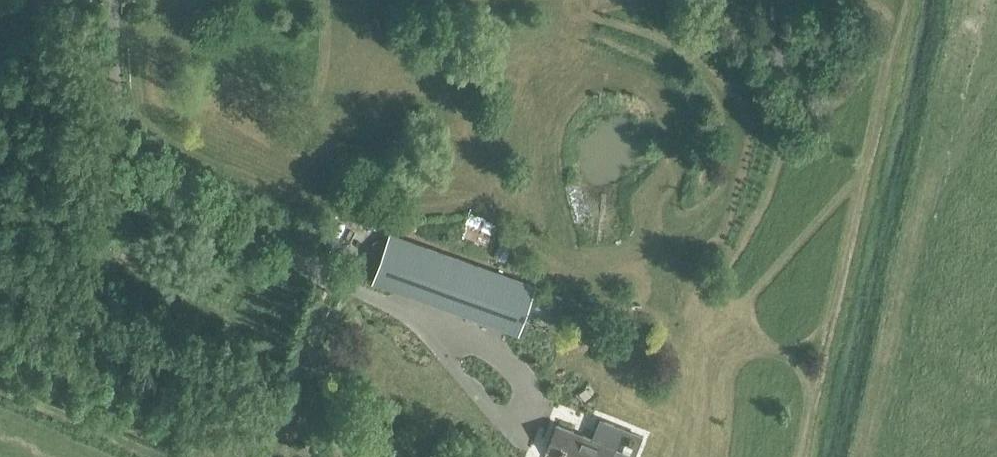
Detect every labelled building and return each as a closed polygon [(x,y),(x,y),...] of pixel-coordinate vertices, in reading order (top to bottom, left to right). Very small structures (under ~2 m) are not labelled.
[(376,282),(517,333),(534,286),(393,235),(376,282)] [(613,449),(557,426),(548,449),(559,454),(558,456),(610,456),(613,449)]
